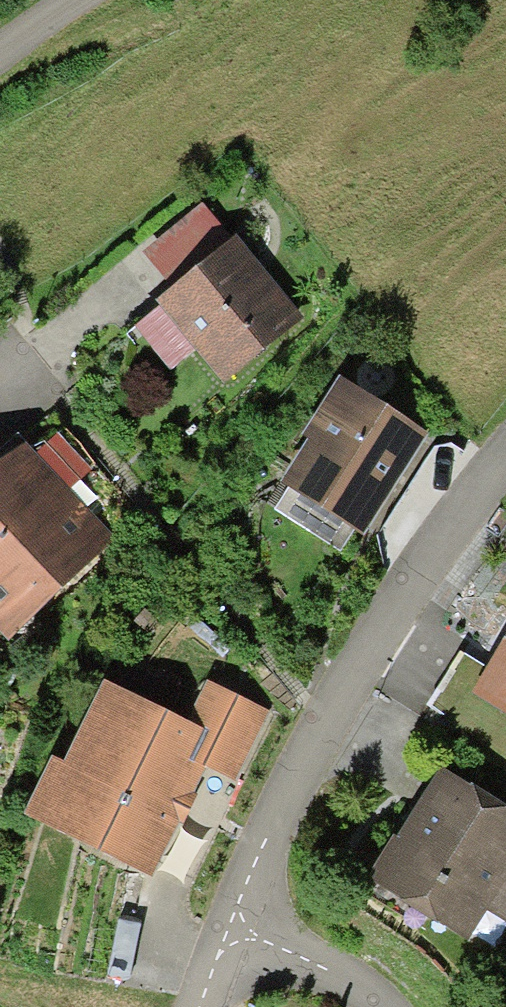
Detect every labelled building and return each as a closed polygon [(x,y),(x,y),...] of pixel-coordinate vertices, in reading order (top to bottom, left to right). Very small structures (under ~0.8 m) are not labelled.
[(174,289),(234,239),(203,204),(144,254),(174,289)] [(303,320),(234,239),(174,289),(156,305),(159,309),(135,328),(171,370),(195,351),(224,386),(303,320)] [(308,444),(281,486),(363,538),(407,470),(428,436),(339,379),(301,439),(308,444)] [(56,437),(35,458),(68,492),(89,471),(56,437)] [(0,467),(0,635),(7,642),(113,538),(68,492),(35,458),(22,445),(0,467)] [(472,695),(505,716),(505,640),(472,695)] [(206,683),(186,724),(206,734),(191,764),(205,770),(234,784),(269,713),(206,683)] [(186,724),(103,685),(64,767),(52,761),(25,819),(153,879),(179,824),(184,826),(190,812),(197,797),(193,795),(205,770),(191,764),(206,734),(186,724)] [(440,770),(404,828),(369,884),(469,945),(487,915),(505,927),(505,926),(505,811),(440,770)]
